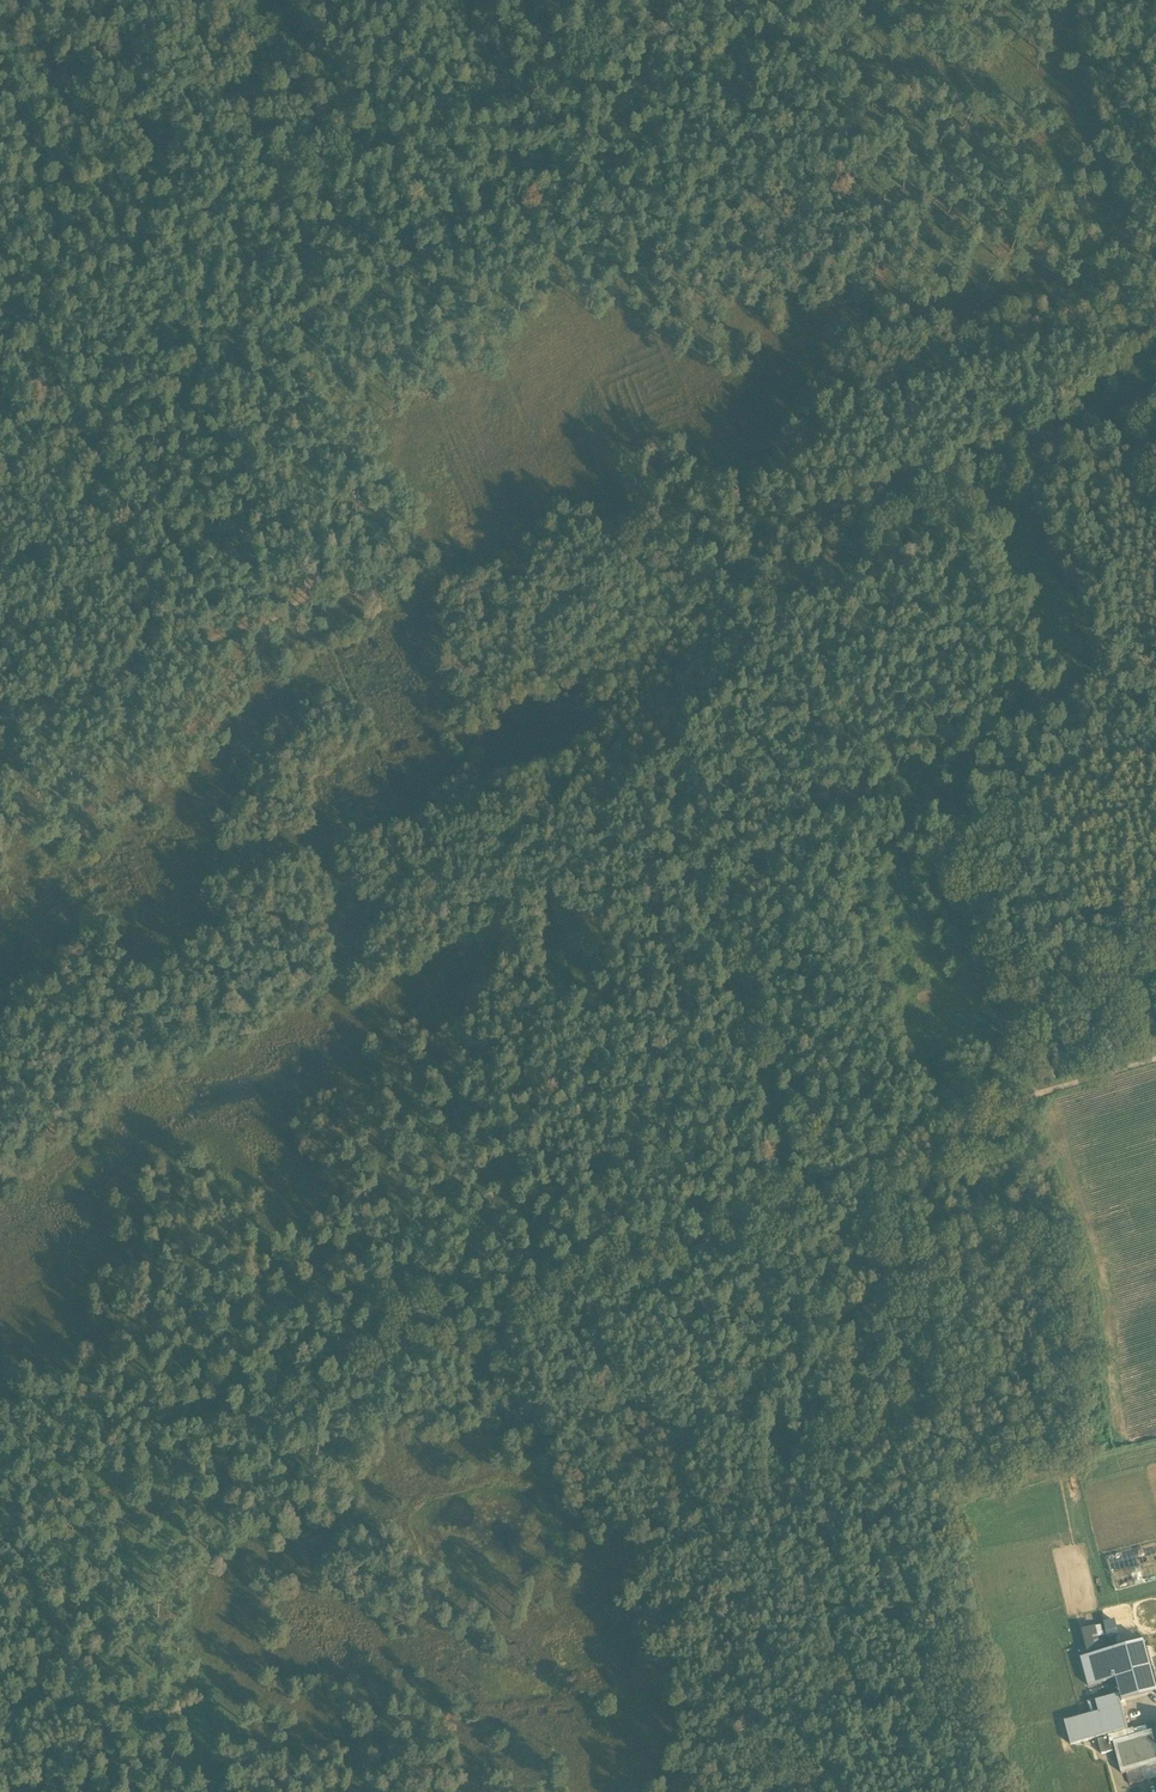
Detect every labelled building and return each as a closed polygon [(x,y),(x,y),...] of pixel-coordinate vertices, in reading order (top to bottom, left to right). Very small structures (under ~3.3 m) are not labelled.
[(1122,1553),(1109,1554),(1110,1569),(1124,1567),(1122,1553)] [(1106,1642),(1118,1642),(1118,1620),(1107,1620),(1106,1642)] [(1085,1627),(1087,1651),(1101,1650),(1099,1626),(1085,1627)] [(1119,1693),(1121,1701),(1149,1696),(1139,1645),(1109,1652),(1119,1693)] [(1064,1721),(1070,1745),(1108,1734),(1109,1736),(1129,1731),(1121,1701),(1119,1693),(1095,1700),(1098,1712),(1064,1721)] [(1129,1784),(1144,1780),(1140,1767),(1155,1763),(1155,1747),(1152,1731),(1134,1735),(1133,1729),(1129,1731),(1109,1736),(1109,1737),(1098,1739),(1101,1754),(1113,1751),(1114,1755),(1117,1754),(1122,1773),(1126,1772),(1129,1784)] [(1144,1780),(1155,1777),(1155,1763),(1140,1767),(1144,1780)]
